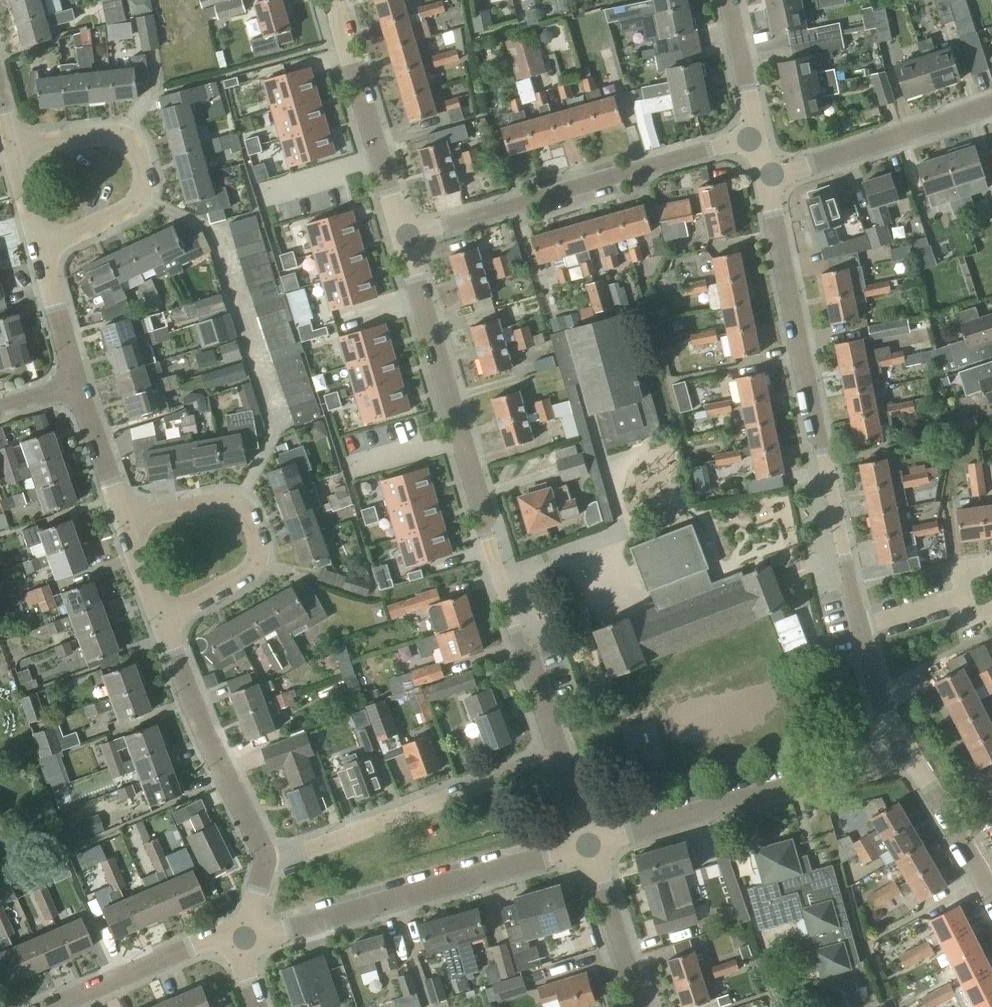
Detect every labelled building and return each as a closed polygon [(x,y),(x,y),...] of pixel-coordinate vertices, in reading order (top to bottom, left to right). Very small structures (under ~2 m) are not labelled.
[(18,23),(46,16),(49,15),(45,0),(11,0),(18,23)] [(114,24),(126,21),(121,0),(108,0),(114,24)] [(230,0),(200,0),(202,8),(230,0)] [(246,12),(242,0),(234,0),(214,6),(218,20),(246,12)] [(265,38),(251,42),(255,57),(280,49),(279,46),(294,42),(291,30),(282,0),(266,0),(255,3),(265,38)] [(380,18),(406,10),(405,7),(403,0),(375,0),(380,18)] [(605,11),(607,23),(618,21),(689,7),(687,0),(653,0),(654,1),(639,4),(605,11)] [(764,9),(769,31),(774,34),(787,31),(805,27),(805,24),(814,22),(812,11),(819,10),(818,8),(817,0),(798,0),(768,6),(764,9)] [(826,10),(843,7),(842,0),(825,0),(826,10)] [(948,4),(947,0),(933,0),(942,26),(954,22),(954,21),(948,4)] [(406,10),(380,18),(388,44),(413,36),(429,32),(425,18),(439,14),(445,12),(444,6),(443,1),(440,2),(418,8),(417,4),(405,7),(406,10)] [(655,56),(681,51),(678,35),(693,32),(689,7),(627,19),(618,21),(621,33),(659,26),(661,37),(652,39),(655,56)] [(877,29),(873,11),(872,7),(861,9),(865,31),(876,29),(877,29)] [(49,15),(46,16),(48,26),(51,26),(59,24),(58,20),(58,19),(74,15),(72,9),(61,12),(49,15)] [(538,23),(536,9),(526,11),(529,25),(538,23)] [(877,29),(876,29),(879,43),(892,40),(885,9),(873,11),(877,29)] [(475,33),(493,29),(489,10),(471,14),(475,33)] [(142,52),(160,49),(153,15),(136,18),(142,52)] [(577,50),(609,42),(601,15),(570,24),(577,50)] [(46,16),(18,23),(24,45),(51,37),(48,26),(46,16)] [(959,38),(977,32),(972,16),(954,21),(954,22),(959,38)] [(839,23),(809,29),(811,42),(842,36),(839,23)] [(435,68),(460,61),(458,55),(465,54),(461,29),(453,30),(456,49),(432,56),(435,68)] [(113,100),(110,72),(93,73),(92,63),(95,63),(92,46),(90,32),(82,33),(89,103),(113,100)] [(971,76),(984,72),(989,70),(977,32),(959,38),(971,76)] [(65,105),(89,103),(82,33),(73,35),(75,48),(76,48),(78,64),(61,66),(62,77),(65,105)] [(516,81),(518,81),(547,73),(535,33),(506,42),(516,81)] [(395,70),(421,62),(413,36),(388,44),(395,70)] [(811,42),(813,55),(844,48),(842,36),(811,42)] [(931,38),(917,43),(922,58),(923,58),(933,89),(960,80),(950,49),(936,53),(931,38)] [(635,102),(705,88),(700,64),(684,67),(681,51),(655,56),(659,72),(667,70),(670,83),(641,89),(643,100),(634,101),(635,102)] [(110,72),(113,100),(138,97),(137,83),(149,82),(146,55),(132,57),(134,69),(110,72)] [(793,61),(780,64),(785,92),(837,81),(834,69),(814,73),(811,58),(793,61)] [(922,58),(896,67),(906,98),(933,89),(923,58),(922,58)] [(403,96),(429,88),(421,62),(395,70),(403,96)] [(271,111),(319,97),(311,67),(263,81),(271,111)] [(65,105),(62,77),(52,78),(51,69),(31,71),(28,93),(39,94),(40,101),(41,108),(65,105)] [(880,107),(895,102),(885,72),(870,75),(880,107)] [(236,77),(223,81),(225,88),(238,84),(236,77)] [(593,77),(582,80),(586,93),(587,93),(590,104),(597,130),(622,123),(615,97),(603,100),(599,89),(597,90),(593,77)] [(837,81),(785,92),(791,119),(822,113),(819,98),(839,94),(837,81)] [(168,133),(196,125),(190,104),(209,99),(208,98),(220,94),(216,82),(205,85),(170,94),(173,106),(162,109),(168,133)] [(561,100),(572,97),(573,97),(569,84),(558,87),(561,100)] [(237,95),(260,93),(259,85),(236,87),(237,95)] [(429,88),(403,96),(411,122),(436,115),(429,88)] [(635,102),(634,101),(633,102),(638,128),(653,125),(651,113),(675,109),(677,119),(709,113),(705,88),(635,102)] [(541,118),(528,122),(535,148),(566,139),(559,113),(551,115),(548,104),(549,103),(545,91),(534,94),(541,118)] [(271,111),(279,140),(327,126),(319,97),(271,111)] [(452,124),(464,120),(461,109),(458,97),(445,101),(448,112),(452,124)] [(515,126),(502,129),(509,155),(535,148),(528,122),(525,111),(521,98),(515,99),(509,101),(513,112),(511,113),(515,126)] [(597,130),(590,104),(559,113),(566,139),(597,130)] [(473,130),(471,122),(464,125),(466,132),(473,130)] [(174,157),(202,149),(196,125),(168,133),(174,157)] [(327,126),(279,140),(287,168),(336,155),(327,126)] [(211,147),(238,140),(236,133),(210,140),(211,147)] [(260,144),(257,137),(244,140),(246,148),(260,144)] [(238,140),(211,147),(213,154),(230,149),(231,154),(241,151),(238,140)] [(426,174),(453,167),(464,163),(465,163),(462,153),(460,147),(449,151),(446,142),(419,150),(426,174)] [(260,144),(246,148),(247,149),(248,155),(262,151),(260,144)] [(958,153),(946,156),(964,211),(973,208),(968,195),(972,193),(968,181),(984,176),(975,147),(971,148),(970,144),(956,149),(958,153)] [(181,180),(209,173),(202,149),(174,157),(181,180)] [(467,173),(477,170),(482,169),(477,149),(462,153),(465,163),(464,163),(467,173)] [(955,213),(964,211),(946,156),(917,166),(927,194),(943,189),(947,202),(950,201),(955,213)] [(453,167),(426,174),(433,198),(460,191),(453,167)] [(209,173),(181,180),(187,204),(196,202),(199,216),(231,208),(225,187),(213,190),(209,173)] [(876,226),(864,230),(865,235),(870,250),(871,250),(892,243),(887,225),(887,224),(891,223),(884,201),(897,197),(890,174),(863,183),(871,208),(876,226)] [(704,213),(730,208),(725,183),(699,188),(704,213)] [(824,246),(840,241),(834,225),(843,222),(833,192),(808,200),(813,215),(807,216),(817,249),(824,246)] [(681,223),(693,220),(689,199),(655,205),(659,222),(668,220),(667,215),(679,213),(681,223)] [(623,240),(626,239),(634,236),(651,231),(644,206),(615,214),(623,240)] [(709,238),(735,233),(730,208),(704,213),(709,238)] [(313,254),(361,241),(353,211),(305,225),(313,254)] [(693,220),(681,223),(679,213),(667,215),(668,220),(659,222),(664,242),(688,237),(685,223),(694,222),(693,220)] [(615,242),(623,240),(615,214),(587,222),(595,247),(601,246),(608,270),(619,267),(616,255),(618,254),(615,242)] [(233,236),(259,228),(256,216),(229,223),(233,236)] [(588,250),(595,247),(587,222),(560,230),(567,255),(575,253),(578,265),(581,265),(584,277),(595,273),(592,261),(591,261),(588,250)] [(151,237),(163,263),(175,257),(180,266),(203,256),(192,232),(179,238),(174,226),(151,237)] [(236,247),(263,239),(259,228),(233,236),(236,247)] [(564,256),(567,255),(560,230),(531,238),(538,264),(553,259),(560,284),(571,280),(568,268),(567,268),(564,256)] [(840,241),(824,246),(827,259),(857,253),(870,250),(865,235),(844,241),(842,241),(840,241)] [(163,263),(151,237),(129,247),(141,273),(153,268),(158,278),(168,274),(163,263)] [(239,258),(266,250),(263,239),(236,247),(239,258)] [(313,254),(321,283),(369,270),(361,241),(313,254)] [(928,245),(914,250),(918,260),(921,270),(936,266),(933,255),(929,245),(928,245)] [(909,246),(891,249),(893,261),(911,257),(909,246)] [(129,247),(107,257),(119,283),(120,283),(141,273),(129,247)] [(640,247),(637,248),(629,250),(632,263),(644,260),(640,247)] [(457,280),(484,272),(477,248),(450,256),(457,280)] [(242,269),(269,261),(266,250),(239,258),(242,269)] [(280,255),(282,263),(295,259),(293,251),(280,255)] [(718,284),(744,278),(739,253),(713,258),(718,284)] [(498,279),(514,275),(511,265),(508,254),(492,259),(498,279)] [(90,280),(81,287),(90,297),(97,294),(110,288),(116,302),(101,308),(104,322),(132,314),(126,298),(127,298),(120,283),(119,283),(107,257),(85,267),(90,280)] [(297,266),(295,259),(282,263),(284,270),(297,266)] [(248,288),(275,280),(269,261),(242,269),(246,283),(248,288)] [(830,272),(822,274),(827,299),(853,294),(865,292),(863,286),(865,285),(861,266),(860,266),(848,269),(830,272)] [(369,270),(321,283),(329,312),(377,299),(369,270)] [(465,304),(491,297),(484,272),(457,280),(465,304)] [(723,308),(749,303),(744,278),(718,284),(723,308)] [(152,279),(145,282),(156,306),(163,303),(152,279)] [(254,306),(281,298),(276,285),(275,280),(248,288),(254,306)] [(609,296),(604,280),(586,285),(594,314),(611,309),(613,317),(631,312),(624,291),(609,296)] [(695,294),(708,292),(706,280),(693,282),(695,294)] [(889,281),(876,283),(878,295),(891,292),(889,281)] [(145,282),(139,285),(146,300),(144,302),(148,311),(157,307),(156,306),(145,282)] [(683,296),(695,294),(693,282),(680,285),(681,291),(683,296)] [(866,297),(878,295),(876,283),(865,285),(863,286),(866,297)] [(199,317),(226,309),(221,293),(195,302),(199,317)] [(832,325),(858,319),(853,294),(827,299),(832,325)] [(258,318),(284,309),(281,298),(254,306),(258,318)] [(728,333),(754,328),(749,303),(723,308),(728,333)] [(949,345),(957,369),(982,360),(977,346),(991,342),(991,314),(979,318),(976,306),(956,313),(960,325),(965,340),(949,345)] [(666,307),(657,310),(660,319),(668,316),(666,307)] [(262,329),(288,320),(284,309),(258,318),(262,329)] [(310,319),(308,311),(295,315),(297,323),(310,319)] [(22,338),(16,315),(0,319),(0,345),(22,338)] [(568,330),(550,335),(565,387),(575,384),(583,382),(592,414),(595,413),(606,449),(608,449),(626,444),(655,435),(662,434),(661,432),(646,376),(642,362),(631,366),(617,317),(568,330)] [(553,332),(565,328),(562,317),(550,321),(553,332)] [(110,351),(169,333),(167,327),(146,333),(142,319),(132,319),(103,328),(106,337),(102,340),(104,350),(110,351)] [(265,340),(292,331),(288,320),(262,329),(265,340)] [(478,352),(505,344),(498,320),(471,328),(478,352)] [(870,341),(899,335),(897,321),(868,326),(870,341)] [(311,323),(298,327),(300,335),(313,331),(311,323)] [(338,339),(346,367),(394,354),(386,324),(350,334),(350,335),(338,339)] [(531,336),(528,326),(513,331),(516,340),(531,336)] [(328,334),(326,327),(313,331),(300,335),(302,342),(328,334)] [(733,358),(759,353),(754,328),(728,333),(733,358)] [(705,344),(718,341),(715,330),(703,332),(705,344)] [(269,351),(296,342),(292,331),(265,340),(269,351)] [(705,344),(703,332),(690,335),(693,346),(705,344)] [(169,333),(110,351),(117,374),(145,365),(142,353),(151,350),(150,346),(171,340),(169,333)] [(545,343),(543,333),(531,336),(516,340),(519,351),(534,346),(545,343)] [(29,362),(22,338),(0,345),(0,370),(29,362)] [(891,355),(891,353),(889,346),(864,351),(862,339),(836,344),(841,370),(879,362),(880,367),(892,365),(890,355),(891,355)] [(296,342),(269,351),(273,362),(300,353),(304,352),(300,340),(296,342)] [(225,363),(242,357),(237,341),(220,346),(225,363)] [(485,376),(512,368),(505,344),(478,352),(485,376)] [(277,374),(304,365),(300,353),(273,362),(277,374)] [(346,367),(354,396),(402,383),(394,354),(346,367)] [(124,397),(152,389),(148,377),(163,372),(160,361),(145,365),(117,374),(124,397)] [(958,372),(966,396),(982,391),(987,406),(991,404),(991,361),(958,372)] [(206,390),(248,378),(243,362),(202,375),(206,390)] [(880,367),(879,362),(841,370),(846,395),(872,389),(869,376),(881,374),(880,367)] [(281,385),(308,376),(304,365),(277,374),(281,385)] [(742,404),(768,398),(763,373),(737,378),(742,404)] [(152,389),(124,397),(131,421),(159,413),(164,411),(159,397),(163,396),(162,393),(180,387),(176,374),(158,380),(160,386),(152,389)] [(285,397),(311,388),(308,376),(281,385),(285,397)] [(411,411),(402,383),(354,396),(362,425),(411,411)] [(289,408),(315,399),(311,388),(285,397),(289,408)] [(851,419),(889,412),(888,406),(888,404),(876,407),(872,389),(846,395),(851,419)] [(526,416),(519,391),(492,399),(499,423),(526,416)] [(339,399),(337,392),(324,395),(326,403),(339,399)] [(913,401),(900,403),(903,415),(915,413),(914,407),(934,403),(933,396),(913,400),(913,401)] [(199,414),(211,411),(209,397),(197,400),(199,414)] [(534,403),(537,413),(552,409),(550,398),(534,403)] [(747,428),(773,423),(768,398),(742,404),(747,428)] [(294,422),(320,412),(315,399),(289,408),(294,422)] [(342,406),(339,399),(326,403),(328,410),(342,406)] [(730,400),(718,402),(720,414),(732,412),(730,400)] [(718,402),(704,405),(705,410),(707,417),(720,414),(718,402)] [(889,412),(851,419),(856,445),(882,439),(879,423),(891,421),(890,418),(897,416),(903,415),(900,403),(888,406),(889,412)] [(187,416),(188,416),(187,409),(164,418),(164,423),(181,420),(184,434),(180,435),(181,436),(167,439),(174,476),(198,472),(193,443),(191,434),(187,416)] [(555,418),(552,409),(537,413),(539,422),(555,418)] [(216,439),(222,467),(246,462),(244,451),(259,448),(252,410),(226,415),(230,436),(216,439)] [(191,434),(198,433),(194,415),(188,416),(187,416),(191,434)] [(526,416),(499,423),(506,448),(533,440),(530,431),(526,416)] [(752,453),(778,448),(773,423),(747,428),(750,442),(738,444),(739,450),(741,456),(752,453)] [(27,466),(58,455),(50,432),(19,443),(27,466)] [(174,476),(167,439),(157,441),(156,436),(133,441),(136,455),(137,455),(136,467),(147,468),(150,481),(174,476)] [(222,467),(216,439),(193,443),(198,472),(222,467)] [(19,468),(11,445),(0,449),(0,464),(3,474),(19,468)] [(312,484),(312,483),(308,471),(312,470),(303,445),(276,455),(281,468),(269,473),(277,496),(312,484)] [(587,475),(580,448),(576,449),(575,445),(556,451),(558,459),(555,460),(562,483),(587,475)] [(400,468),(410,466),(406,447),(396,449),(400,468)] [(778,448),(752,453),(757,478),(784,473),(778,448)] [(739,450),(727,452),(729,464),(742,461),(741,456),(739,450)] [(714,455),(717,466),(729,464),(727,452),(714,455)] [(35,488),(66,478),(58,455),(27,466),(19,468),(3,474),(7,484),(22,479),(31,477),(35,488)] [(886,459),(860,464),(865,489),(891,484),(903,482),(902,476),(902,473),(901,471),(889,473),(886,459)] [(968,464),(970,481),(984,478),(982,462),(968,464)] [(380,482),(388,511),(436,498),(428,468),(380,482)] [(927,471),(915,473),(917,485),(929,483),(927,471)] [(903,482),(904,485),(904,488),(917,485),(915,473),(902,476),(903,482)] [(35,488),(0,500),(0,506),(2,511),(38,499),(43,512),(74,501),(66,478),(35,488)] [(972,496),(986,495),(984,478),(970,481),(972,496)] [(603,524),(606,523),(613,521),(602,480),(592,482),(603,524)] [(548,490),(546,482),(528,487),(530,495),(520,498),(530,530),(532,530),(534,537),(548,533),(547,526),(560,522),(560,521),(581,515),(575,498),(571,499),(567,484),(550,489),(548,490)] [(312,484),(277,496),(286,520),(313,510),(321,507),(349,496),(345,485),(333,489),(335,494),(327,496),(329,500),(321,503),(317,493),(318,493),(315,483),(312,483),(312,484)] [(891,484),(865,489),(870,515),(896,509),(892,487),(891,484)] [(349,496),(321,507),(323,513),(332,509),(333,512),(352,505),(349,496)] [(444,526),(436,498),(388,511),(396,540),(444,526)] [(991,537),(991,505),(981,507),(985,538),(991,537)] [(364,518),(377,514),(374,506),(361,511),(364,518)] [(961,541),(985,538),(981,507),(957,511),(961,541)] [(896,509),(870,515),(875,540),(901,534),(896,509)] [(313,510),(286,520),(294,542),(321,532),(313,510)] [(377,514),(364,518),(366,525),(379,521),(377,514)] [(36,525),(21,531),(27,548),(29,547),(41,543),(45,554),(46,555),(77,544),(71,528),(68,520),(38,531),(36,525)] [(924,524),(926,535),(939,533),(937,521),(924,524)] [(712,583),(706,570),(710,568),(692,523),(629,547),(647,592),(650,591),(656,608),(627,620),(627,618),(596,630),(614,677),(645,665),(643,662),(785,607),(769,565),(743,575),(742,571),(712,583)] [(901,534),(875,540),(880,565),(892,562),(894,573),(921,568),(919,556),(915,557),(906,559),(904,548),(916,545),(915,537),(926,535),(924,524),(912,526),(913,532),(901,534)] [(453,555),(444,526),(396,540),(404,569),(453,555)] [(321,532),(294,542),(302,565),(315,560),(318,569),(332,564),(329,556),(329,555),(321,532)] [(33,558),(21,562),(26,574),(49,565),(54,578),(85,567),(77,544),(46,555),(45,554),(33,558)] [(347,577),(321,568),(318,580),(367,597),(371,584),(371,582),(347,575),(347,577)] [(420,570),(407,574),(409,581),(422,577),(420,570)] [(26,592),(22,579),(15,581),(20,595),(23,594),(27,607),(36,603),(40,613),(55,607),(47,584),(26,592)] [(391,579),(378,583),(380,590),(393,586),(391,579)] [(68,616),(99,605),(90,582),(60,593),(68,616)] [(270,599),(293,638),(329,619),(325,612),(313,591),(299,599),(292,587),(270,599)] [(441,603),(441,602),(437,588),(416,594),(417,597),(401,602),(389,605),(392,617),(405,613),(420,608),(421,610),(428,608),(437,635),(445,632),(474,623),(465,595),(441,603)] [(307,663),(293,638),(270,599),(249,611),(264,636),(275,630),(288,654),(285,655),(294,670),(307,663)] [(77,639),(107,627),(99,605),(68,616),(37,627),(42,638),(72,627),(77,639)] [(243,648),(264,636),(249,611),(228,623),(243,648)] [(243,648),(228,623),(207,635),(213,647),(205,655),(220,670),(247,655),(243,648)] [(445,632),(437,635),(417,641),(423,657),(432,654),(431,651),(441,649),(445,662),(483,650),(474,623),(445,632)] [(107,627),(77,639),(85,662),(88,669),(99,664),(97,657),(116,650),(107,627)] [(57,658),(72,652),(68,641),(53,647),(57,658)] [(343,678),(355,674),(348,652),(345,643),(328,652),(337,660),(343,678)] [(276,673),(283,669),(268,644),(262,647),(276,673)] [(935,683),(946,704),(974,690),(963,668),(968,665),(963,656),(946,665),(951,674),(944,678),(935,683)] [(109,698),(140,687),(132,664),(102,675),(100,669),(91,672),(96,685),(103,682),(109,698)] [(411,673),(409,673),(414,687),(415,686),(443,677),(439,664),(411,673)] [(984,684),(991,680),(991,667),(981,673),(979,674),(984,684)] [(24,683),(32,680),(28,668),(14,673),(19,685),(24,683)] [(454,679),(433,686),(437,699),(458,692),(454,679)] [(240,717),(267,707),(262,694),(275,690),(271,680),(259,685),(258,684),(231,694),(240,717)] [(979,700),(990,695),(984,684),(974,690),(946,704),(957,726),(985,711),(979,700)] [(109,698),(81,708),(85,719),(113,709),(118,721),(148,710),(140,687),(109,698)] [(475,702),(467,705),(472,720),(476,719),(483,736),(479,738),(486,758),(506,751),(503,745),(511,742),(511,741),(514,740),(509,727),(506,728),(502,717),(499,710),(498,710),(490,690),(473,696),(475,702)] [(275,704),(293,697),(290,691),(273,697),(275,704)] [(27,724),(44,718),(35,692),(18,699),(27,724)] [(434,719),(424,695),(410,701),(415,716),(418,715),(421,724),(434,719)] [(278,711),(295,704),(293,697),(275,704),(278,711)] [(385,699),(366,707),(378,740),(398,733),(385,699)] [(267,707),(240,717),(248,740),(275,730),(267,707)] [(957,726),(969,747),(991,735),(991,725),(985,711),(957,726)] [(40,758),(61,751),(79,744),(75,732),(62,736),(56,718),(30,727),(32,734),(31,734),(40,758)] [(107,768),(162,749),(154,725),(123,737),(123,736),(99,745),(107,768)] [(381,747),(379,742),(372,726),(359,731),(366,752),(381,747)] [(316,778),(308,757),(314,755),(306,732),(261,749),(269,771),(284,766),(293,792),(288,793),(299,821),(322,813),(317,799),(331,794),(324,775),(316,778)] [(969,747),(980,768),(991,762),(991,735),(969,747)] [(429,736),(403,745),(415,778),(441,768),(429,736)] [(140,782),(170,771),(162,749),(107,768),(111,779),(135,770),(140,782)] [(61,751),(40,758),(51,789),(69,782),(60,757),(62,756),(61,751)] [(357,800),(383,790),(371,756),(344,765),(346,770),(338,773),(347,799),(356,796),(357,800)] [(170,771),(140,782),(148,805),(179,794),(170,771)] [(131,785),(115,790),(119,801),(135,796),(131,785)] [(858,855),(911,824),(898,803),(872,818),(878,829),(853,843),(849,835),(836,840),(841,864),(858,855)] [(189,817),(185,806),(171,813),(176,825),(189,819),(196,833),(187,838),(205,873),(207,872),(210,878),(225,871),(222,865),(230,861),(213,825),(212,825),(204,810),(189,817)] [(96,815),(77,821),(82,835),(102,828),(96,815)] [(896,861),(923,845),(911,824),(858,855),(863,865),(890,849),(896,861)] [(157,856),(163,853),(156,838),(143,844),(148,857),(155,854),(157,856)] [(798,858),(793,838),(753,850),(763,884),(747,888),(759,931),(804,918),(809,937),(812,936),(816,949),(813,950),(821,978),(852,969),(851,966),(860,963),(832,865),(811,871),(807,855),(798,858)] [(692,904),(683,874),(694,871),(685,842),(636,856),(659,936),(699,924),(694,904),(692,904)] [(908,880),(935,865),(923,845),(896,861),(908,880)] [(157,919),(179,909),(162,869),(169,866),(163,853),(157,856),(155,854),(148,857),(155,872),(154,873),(159,885),(145,891),(157,919)] [(740,924),(751,920),(728,856),(717,860),(740,924)] [(112,873),(113,875),(119,872),(112,857),(99,862),(104,876),(112,873)] [(162,869),(179,909),(202,899),(190,871),(177,877),(172,865),(169,866),(162,869)] [(908,880),(898,886),(901,893),(903,897),(914,891),(920,902),(947,886),(935,865),(908,880)] [(104,876),(111,891),(119,889),(125,886),(119,872),(113,875),(112,873),(104,876)] [(901,893),(898,886),(895,880),(879,889),(883,896),(885,894),(888,900),(901,893)] [(46,904),(52,902),(48,892),(50,891),(47,885),(38,888),(33,891),(39,904),(45,902),(46,904)] [(518,972),(542,965),(536,946),(549,943),(547,934),(572,927),(560,885),(515,898),(516,904),(501,908),(518,972)] [(135,928),(123,900),(119,889),(111,891),(110,891),(115,903),(101,910),(101,911),(92,915),(97,927),(106,923),(113,938),(135,928)] [(873,909),(888,900),(885,894),(883,896),(879,889),(866,897),(873,909)] [(45,902),(39,904),(33,891),(31,891),(45,921),(58,915),(52,902),(46,904),(45,902)] [(135,928),(157,919),(145,891),(123,900),(135,928)] [(942,942),(969,928),(958,906),(931,920),(937,933),(926,938),(927,941),(931,947),(942,942)] [(449,917),(466,976),(473,974),(479,972),(471,941),(486,937),(485,933),(488,931),(486,924),(482,924),(478,908),(449,917)] [(452,979),(466,976),(449,917),(420,925),(428,953),(444,949),(452,979)] [(7,918),(0,921),(2,924),(0,924),(0,940),(7,937),(14,934),(7,918)] [(56,929),(68,957),(91,947),(79,919),(56,929)] [(952,963),(980,949),(969,928),(942,942),(952,963)] [(46,967),(68,957),(56,929),(34,938),(46,967)] [(387,950),(383,935),(353,944),(361,974),(377,970),(374,960),(380,958),(384,972),(398,968),(393,948),(387,950)] [(12,948),(7,937),(0,940),(0,943),(3,951),(0,953),(0,982),(2,986),(24,976),(12,948)] [(24,976),(46,967),(34,938),(12,948),(24,976)] [(694,952),(690,940),(673,946),(677,957),(668,960),(677,985),(702,976),(694,952)] [(916,955),(918,954),(921,960),(934,953),(931,947),(927,941),(912,949),(916,955)] [(500,979),(516,975),(510,951),(508,942),(491,947),(493,955),(500,979)] [(916,955),(912,949),(899,955),(905,968),(921,960),(918,954),(916,955)] [(963,985),(991,971),(980,949),(952,963),(963,984),(963,985)] [(323,956),(282,970),(295,1006),(309,1001),(310,1006),(309,1006),(338,1006),(342,1006),(337,992),(335,992),(323,956)] [(724,963),(727,974),(739,971),(736,960),(724,963)] [(727,974),(724,963),(711,967),(714,978),(727,974)] [(991,997),(991,973),(991,971),(963,985),(963,984),(953,990),(955,996),(961,1006),(972,1006),(991,997)] [(404,996),(393,999),(396,1006),(422,1006),(417,993),(410,973),(397,977),(404,996)] [(586,973),(539,989),(543,1002),(559,997),(562,1006),(581,1006),(596,1002),(586,973)] [(473,974),(466,976),(467,982),(475,980),(473,974)] [(431,1004),(447,999),(439,975),(424,980),(431,1004)] [(498,1002),(528,993),(522,976),(492,985),(498,1002)] [(677,985),(684,1006),(692,1006),(710,1001),(702,976),(677,985)] [(950,983),(933,991),(937,998),(939,997),(942,1003),(955,996),(953,990),(950,983)] [(202,986),(179,996),(184,1006),(211,1006),(202,986)] [(942,1003),(939,997),(937,998),(933,991),(921,998),(925,1006),(934,1006),(942,1003)] [(179,996),(157,1006),(158,1006),(184,1006),(179,996)] [(972,1006),(974,1006),(975,1006),(991,1006),(991,997),(972,1006)]
